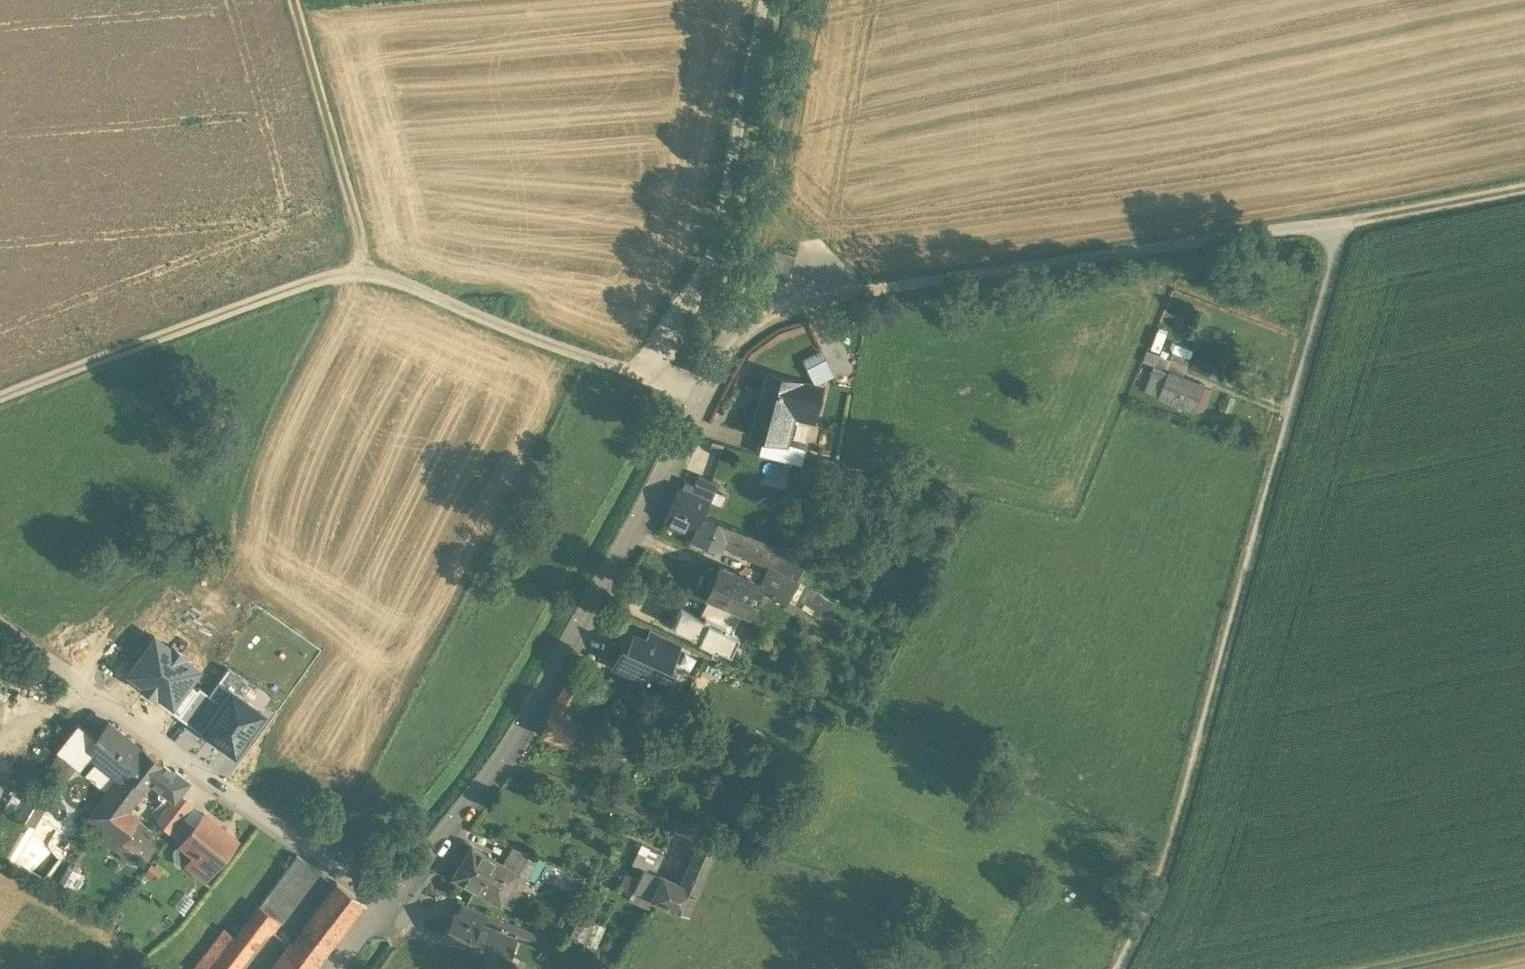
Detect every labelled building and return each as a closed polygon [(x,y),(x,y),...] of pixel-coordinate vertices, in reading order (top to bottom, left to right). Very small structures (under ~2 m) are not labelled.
[(1170,359),(1147,350),(1143,361),(1154,366),(1165,370),(1170,359)] [(1169,372),(1182,377),(1188,362),(1172,355),(1170,359),(1165,370),(1169,372)] [(1194,357),(1190,367),(1209,375),(1213,364),(1194,357)] [(1144,389),(1160,395),(1169,372),(1165,370),(1154,366),(1144,389)] [(1182,377),(1169,372),(1160,395),(1195,409),(1204,386),(1182,377)] [(821,388),(770,374),(763,402),(760,402),(751,435),(762,438),(785,444),(785,443),(792,415),(813,420),(821,388)] [(785,444),(762,438),(758,454),(801,465),(805,448),(785,443),(785,444)] [(717,484),(698,476),(690,496),(709,503),(717,484)] [(690,496),(678,491),(664,523),(691,536),(700,515),(703,516),(709,503),(690,496)] [(703,516),(700,515),(691,536),(690,539),(707,546),(705,550),(710,552),(712,548),(720,551),(725,540),(736,545),(742,531),(703,516)] [(777,545),(742,531),(736,545),(735,546),(751,553),(749,557),(768,567),(777,545)] [(777,545),(768,567),(797,578),(807,559),(777,545)] [(760,585),(759,588),(785,602),(789,597),(797,578),(768,567),(760,585)] [(729,579),(715,573),(713,578),(710,577),(706,587),(708,588),(706,594),(709,595),(742,610),(748,612),(759,588),(760,585),(732,572),(729,579)] [(789,597),(822,619),(833,602),(797,578),(789,597)] [(742,610),(709,595),(700,614),(725,625),(723,629),(731,632),(742,610)] [(698,617),(680,608),(672,626),(699,639),(698,641),(715,650),(716,648),(729,654),(738,636),(731,632),(723,629),(725,625),(700,614),(698,617)] [(679,643),(651,630),(646,641),(674,655),(679,643)] [(634,635),(627,649),(622,647),(613,666),(663,690),(672,671),(668,668),(674,655),(646,641),(634,635)] [(185,685),(197,668),(155,639),(130,673),(145,684),(143,687),(160,698),(174,678),(185,685)] [(254,689),(227,670),(208,695),(220,703),(201,731),(233,754),(263,713),(246,701),(254,689)] [(605,686),(586,675),(580,686),(595,695),(599,697),(605,686)] [(185,685),(174,678),(160,698),(157,702),(178,717),(195,693),(185,685)] [(568,680),(551,710),(571,719),(574,711),(583,715),(595,695),(580,686),(568,680)] [(199,732),(201,731),(220,703),(208,695),(199,688),(178,717),(199,732)] [(571,719),(551,710),(540,734),(569,746),(570,746),(576,730),(579,723),(582,725),(585,716),(583,715),(574,711),(571,719)] [(141,749),(108,723),(96,739),(86,751),(91,755),(97,760),(119,776),(141,749)] [(58,749),(81,767),(91,755),(86,751),(96,739),(79,725),(58,749)] [(595,739),(576,730),(570,746),(589,754),(595,739)] [(108,790),(104,795),(126,809),(149,779),(162,763),(142,747),(141,749),(119,776),(108,790)] [(59,751),(41,781),(54,789),(55,790),(76,764),(59,751)] [(119,776),(97,760),(87,774),(108,790),(119,776)] [(186,780),(162,763),(149,779),(164,791),(159,798),(167,805),(176,793),(186,780)] [(41,781),(34,785),(30,795),(42,805),(54,789),(41,781)] [(167,805),(156,820),(169,833),(191,805),(176,793),(167,805)] [(30,795),(17,813),(31,822),(42,805),(30,795)] [(126,809),(104,795),(87,816),(133,850),(145,860),(154,848),(131,829),(138,819),(125,811),(126,809)] [(235,839),(203,814),(181,843),(196,855),(213,868),(235,839)] [(133,850),(87,816),(82,823),(128,858),(133,850)] [(680,887),(671,909),(687,916),(713,853),(698,846),(680,887)] [(663,856),(647,849),(645,853),(661,860),(663,856)] [(502,867),(471,850),(453,880),(500,907),(513,884),(517,876),(502,867)] [(538,861),(512,850),(502,867),(517,876),(513,884),(523,889),(538,861)] [(661,860),(645,853),(640,864),(651,868),(656,871),(661,860)] [(196,855),(188,867),(204,879),(213,868),(196,855)] [(296,856),(258,906),(280,920),(317,870),(296,856)] [(651,868),(640,864),(637,872),(642,874),(643,871),(649,873),(651,868)] [(78,871),(68,865),(59,880),(69,886),(78,871)] [(649,873),(643,871),(642,874),(634,893),(654,901),(664,880),(649,873)] [(680,887),(664,880),(654,901),(671,909),(680,887)] [(271,968),(313,968),(318,963),(363,903),(336,884),(271,968)] [(193,968),(232,968),(259,934),(270,930),(271,931),(280,920),(258,906),(235,937),(224,928),(193,968)] [(485,916),(463,907),(458,919),(481,928),(485,916)] [(605,929),(581,918),(571,940),(595,950),(605,929)] [(481,928),(458,919),(453,930),(452,930),(446,932),(443,940),(488,960),(500,965),(503,957),(510,940),(481,928)] [(510,940),(503,957),(510,960),(517,943),(510,940)] [(500,965),(488,960),(484,968),(524,968),(510,960),(503,957),(500,965)]
